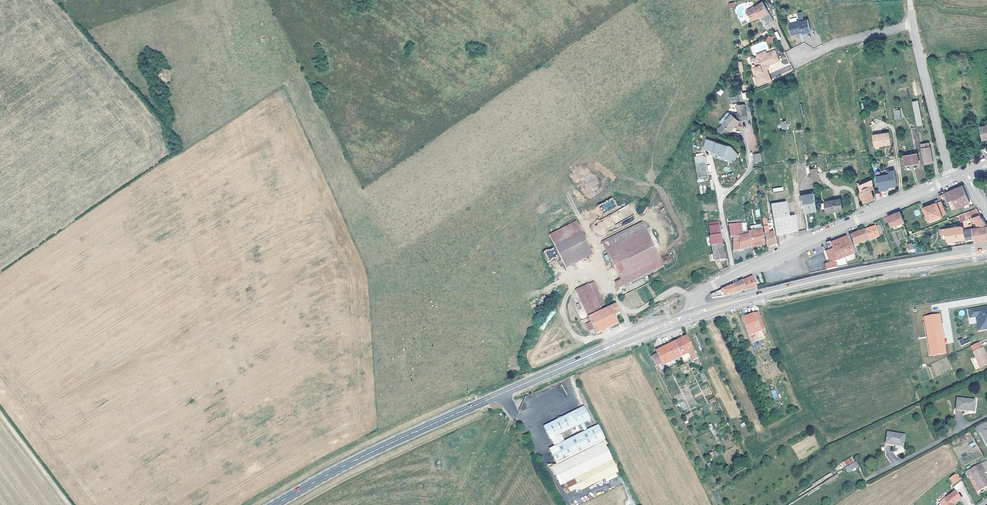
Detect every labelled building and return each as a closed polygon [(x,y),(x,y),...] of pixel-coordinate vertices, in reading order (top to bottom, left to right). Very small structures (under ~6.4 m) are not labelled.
[(742,7),(747,15),(748,15),(752,13),(755,11),(756,12),(761,20),(769,15),(759,0),(752,0),(749,2),(750,2),(742,7)] [(794,15),(784,18),(787,30),(793,28),(794,27),(797,26),(797,27),(798,28),(806,26),(803,15),(798,16),(796,10),(793,11),(794,15)] [(749,71),(752,80),(766,75),(762,64),(761,63),(763,59),(765,58),(774,55),(771,46),(762,50),(762,47),(752,51),(753,53),(746,55),(752,71),(749,71)] [(914,96),(909,97),(913,122),(918,121),(914,96)] [(735,116),(742,115),(741,108),(727,110),(724,108),(717,116),(716,118),(718,121),(713,126),(717,129),(722,130),(725,126),(726,127),(735,116)] [(868,132),(870,143),(887,141),(885,129),(868,132)] [(926,137),(917,139),(917,143),(920,157),(929,155),(926,137)] [(702,141),(700,151),(723,155),(729,162),(736,155),(727,147),(702,141)] [(902,160),(905,160),(914,158),(913,149),(900,152),(902,160)] [(753,154),(754,162),(761,162),(761,153),(753,154)] [(701,160),(691,161),(693,175),(703,173),(701,160)] [(812,163),(805,165),(808,180),(815,179),(812,163)] [(885,171),(879,172),(878,167),(871,168),(874,187),(882,186),(881,184),(892,182),(889,167),(884,168),(885,171)] [(867,188),(870,188),(869,181),(869,177),(855,181),(856,186),(859,198),(869,195),(867,188)] [(950,199),(953,205),(965,199),(958,183),(950,187),(941,191),(944,198),(947,197),(948,199),(950,199)] [(802,209),(812,207),(810,197),(809,189),(795,191),(796,198),(800,197),(800,200),(802,209)] [(831,196),(819,199),(820,205),(821,208),(833,205),(831,196)] [(937,198),(932,200),(937,213),(943,210),(937,198)] [(766,202),(768,215),(785,212),(783,199),(766,202)] [(937,213),(932,200),(920,205),(925,218),(937,213)] [(976,212),(972,206),(965,209),(967,215),(976,212)] [(900,218),(896,208),(890,211),(884,214),(888,223),(892,222),(894,221),(900,218)] [(786,212),(785,212),(768,215),(769,220),(771,230),(794,226),(791,212),(787,213),(786,213),(786,212)] [(979,216),(976,212),(967,215),(965,216),(967,221),(971,220),(972,225),(984,224),(979,216)] [(601,245),(602,248),(606,256),(646,236),(637,217),(626,222),(620,226),(597,237),(601,245)] [(968,236),(970,236),(968,225),(964,226),(963,217),(959,218),(959,223),(962,236),(968,235),(968,236)] [(726,233),(735,232),(737,218),(736,218),(728,218),(728,219),(725,219),(726,233)] [(705,221),(708,242),(717,240),(715,220),(705,221)] [(758,222),(758,220),(755,221),(756,225),(743,227),(745,242),(761,240),(758,222)] [(763,228),(762,222),(758,222),(761,240),(761,242),(770,241),(768,227),(763,228)] [(851,244),(853,244),(853,243),(853,242),(875,234),(875,232),(876,232),(875,230),(874,230),(871,223),(860,227),(846,232),(851,244)] [(962,236),(959,223),(957,223),(942,225),(937,227),(937,231),(942,231),(943,238),(952,237),(962,236)] [(968,225),(970,236),(970,239),(975,238),(983,237),(986,236),(984,224),(972,225),(968,225)] [(745,242),(743,227),(740,228),(741,232),(735,232),(735,234),(734,235),(735,245),(745,242)] [(557,259),(585,246),(576,228),(549,242),(557,259)] [(827,240),(826,238),(822,240),(823,242),(825,248),(823,249),(827,260),(822,261),(823,267),(833,264),(832,258),(850,251),(843,234),(838,236),(827,240)] [(646,236),(606,256),(617,277),(611,279),(614,285),(660,263),(646,236)] [(708,242),(708,247),(710,257),(719,255),(717,243),(717,240),(708,242)] [(587,251),(585,246),(557,259),(560,264),(587,251)] [(738,288),(753,284),(750,274),(738,279),(719,287),(721,293),(738,288)] [(581,310),(595,303),(588,290),(592,288),(588,278),(570,287),(581,310)] [(599,301),(592,288),(588,290),(595,303),(599,301)] [(588,325),(591,330),(613,319),(609,310),(615,307),(612,300),(597,307),(583,314),(585,318),(588,325)] [(967,303),(968,312),(975,310),(981,309),(982,315),(976,316),(978,324),(986,323),(986,300),(967,303)] [(583,314),(597,307),(595,303),(581,310),(583,314)] [(762,326),(754,309),(750,310),(738,316),(745,333),(757,328),(762,326)] [(923,316),(929,356),(947,353),(940,313),(923,316)] [(588,325),(585,318),(580,320),(583,327),(588,325)] [(690,357),(691,357),(694,355),(684,333),(671,339),(679,353),(686,349),(688,354),(690,357)] [(981,341),(979,335),(971,339),(976,350),(980,349),(985,346),(982,341),(981,341)] [(679,353),(671,339),(653,347),(655,351),(648,354),(653,362),(652,362),(654,367),(657,365),(656,362),(659,360),(661,362),(679,353)] [(980,352),(981,352),(980,349),(976,350),(970,353),(975,363),(983,360),(980,352)] [(951,397),(950,407),(962,408),(968,409),(969,399),(951,397)] [(679,403),(681,410),(688,408),(685,401),(679,403)] [(566,488),(574,484),(576,487),(613,469),(611,464),(608,458),(601,444),(603,443),(594,423),(593,424),(592,422),(589,424),(589,425),(584,428),(580,420),(587,416),(580,404),(540,424),(546,435),(547,435),(551,444),(545,447),(552,460),(545,464),(556,482),(558,481),(560,484),(563,483),(566,488)] [(976,428),(979,434),(982,433),(986,443),(986,426),(985,423),(976,428)] [(716,441),(719,440),(711,424),(708,425),(716,441)] [(893,424),(891,434),(903,436),(907,437),(909,427),(893,424)] [(845,466),(854,461),(851,456),(842,462),(845,466)] [(986,482),(980,470),(981,470),(976,460),(964,466),(975,487),(986,482)] [(848,472),(859,466),(856,461),(845,467),(848,472)] [(964,466),(961,468),(971,489),(975,487),(964,466)] [(949,478),(954,484),(960,479),(955,473),(949,478)] [(934,500),(938,504),(950,504),(947,502),(955,495),(949,488),(934,500)]
